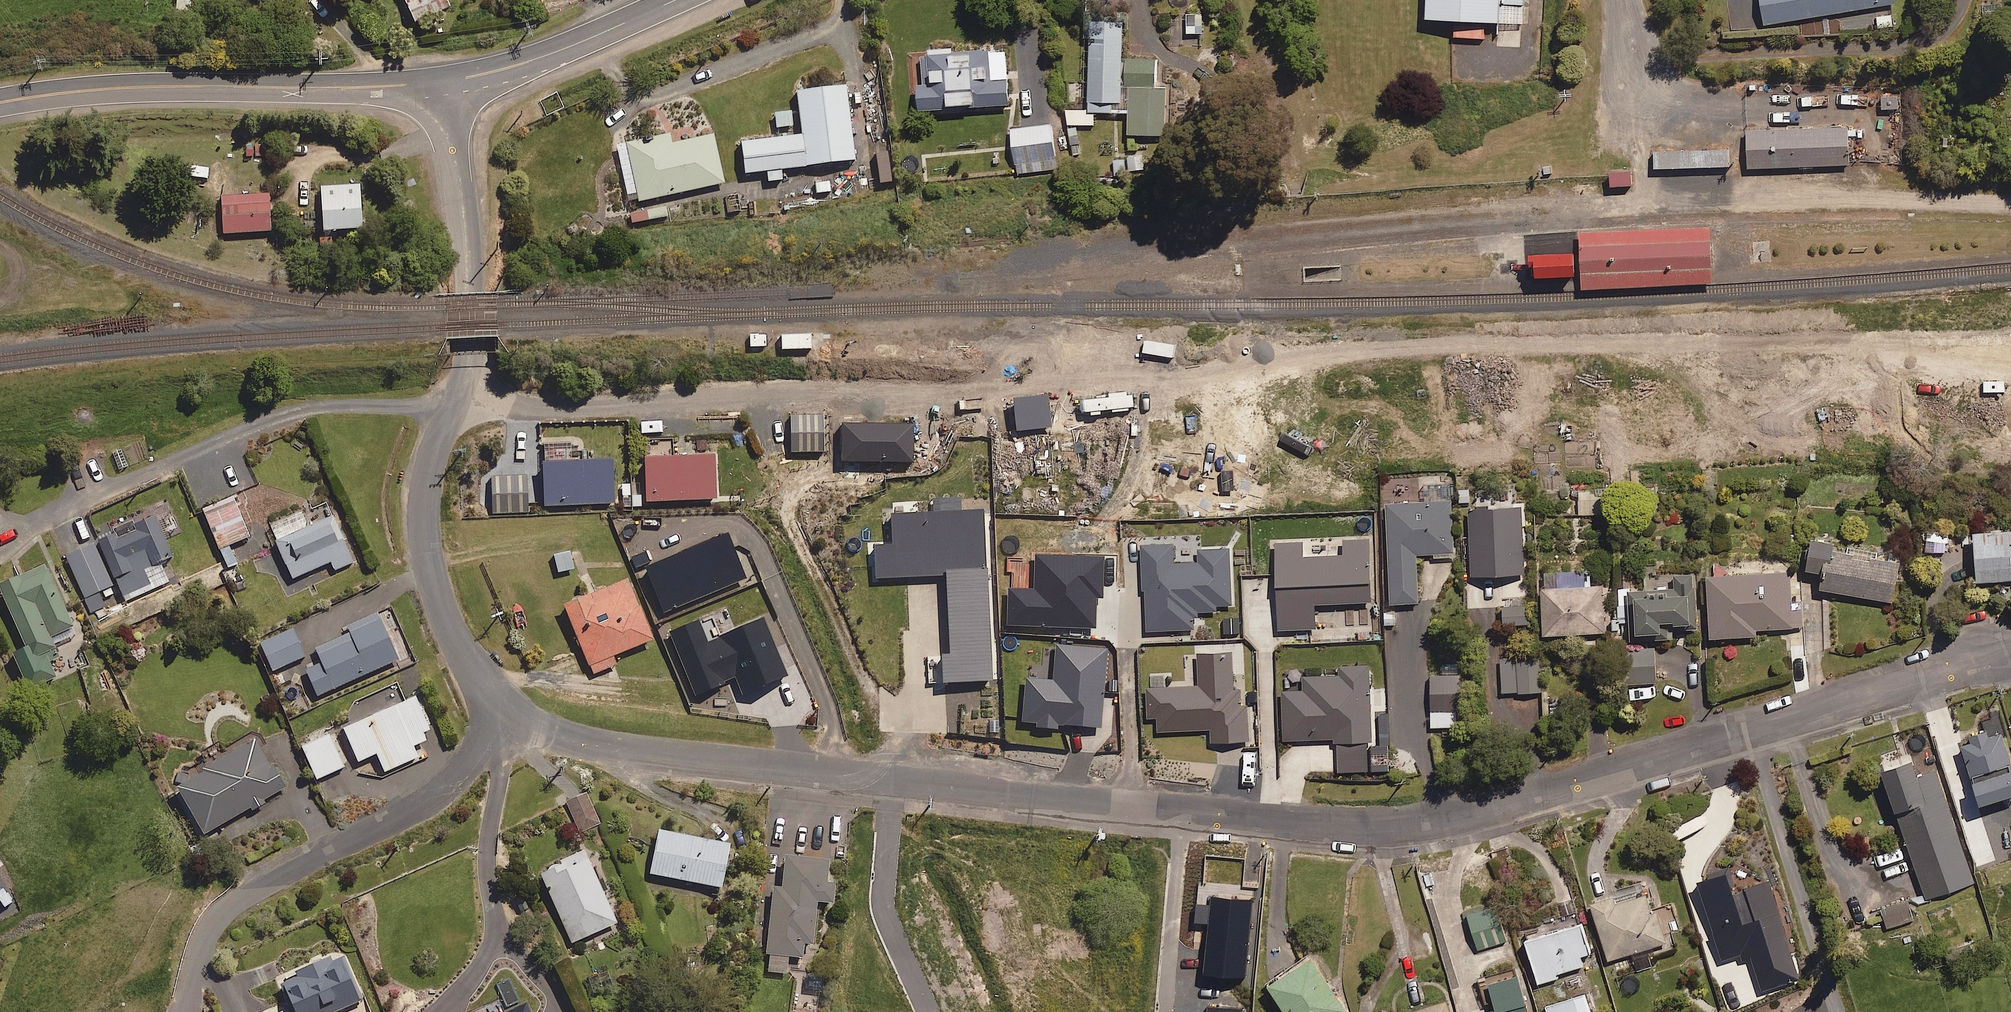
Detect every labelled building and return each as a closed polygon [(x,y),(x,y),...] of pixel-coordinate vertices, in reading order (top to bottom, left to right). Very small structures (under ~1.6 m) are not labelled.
[(191,0),(176,1),(177,20),(191,20),(191,0)] [(423,24),(442,15),(441,11),(451,6),(448,0),(406,0),(417,22),(421,20),(423,24)] [(1426,19),(1520,23),(1521,0),(1426,0),(1426,19)] [(1763,25),(1895,4),(1894,0),(1759,0),(1763,25)] [(1895,13),(1874,14),(1875,33),(1895,32),(1895,13)] [(1202,15),(1187,14),(1187,33),(1202,34),(1202,15)] [(1076,111),(1076,125),(1093,125),(1093,112),(1129,113),(1129,135),(1164,136),(1165,88),(1154,88),(1155,60),(1121,59),(1122,22),(1089,22),(1088,111),(1076,111)] [(1009,103),(1005,49),(921,56),(924,85),(916,85),(918,110),(1009,103)] [(856,160),(847,86),(799,92),(804,135),(743,142),(747,173),(768,171),(769,181),(783,180),(782,169),(856,160)] [(1898,109),(1897,96),(1873,98),(1875,111),(1898,109)] [(1055,169),(1051,125),(1011,130),(1015,173),(1055,169)] [(1848,127),(1748,131),(1749,169),(1849,165),(1848,127)] [(672,144),(670,134),(618,146),(630,203),(725,183),(715,135),(672,144)] [(1729,166),(1729,150),(1655,153),(1655,169),(1729,166)] [(892,156),(879,156),(880,182),(893,182),(892,156)] [(1631,186),(1631,172),(1610,173),(1611,187),(1631,186)] [(361,185),(322,187),(326,231),(364,228),(361,185)] [(271,194),(223,195),(223,232),(271,232),(271,194)] [(669,215),(667,205),(630,213),(632,223),(669,215)] [(1710,283),(1707,226),(1577,232),(1580,289),(1710,283)] [(1573,251),(1529,253),(1530,277),(1574,275),(1573,251)] [(767,333),(750,333),(750,346),(767,346),(767,333)] [(812,334),(781,334),(781,349),(812,349),(812,334)] [(825,415),(791,416),(791,452),(825,452),(825,415)] [(571,447),(545,448),(547,506),(616,503),(614,461),(572,463),(571,447)] [(718,499),(717,456),(647,459),(648,502),(718,499)] [(530,511),(526,474),(493,477),(494,494),(496,514),(530,511)] [(250,537),(234,497),(204,510),(220,549),(250,537)] [(1452,555),(1451,503),(1387,504),(1390,604),(1418,604),(1417,556),(1452,555)] [(1521,508),(1469,511),(1472,578),(1525,575),(1521,508)] [(632,525),(632,513),(602,516),(603,527),(632,525)] [(173,558),(154,515),(67,554),(86,598),(117,584),(125,601),(169,581),(161,563),(173,558)] [(353,563),(335,517),(278,540),(293,578),(332,562),(335,570),(353,563)] [(1973,535),(1977,584),(2010,581),(2010,532),(1973,535)] [(1369,539),(1312,540),(1312,558),(1302,559),(1302,543),(1276,544),(1278,630),(1315,629),(1314,605),(1371,604),(1369,539)] [(1835,545),(1812,542),(1808,571),(1824,574),(1822,591),(1893,602),(1899,566),(1833,555),(1835,545)] [(678,565),(672,550),(656,556),(662,571),(678,565)] [(77,635),(46,566),(0,587),(28,648),(14,654),(30,690),(57,678),(50,662),(59,658),(53,645),(77,635)] [(1590,588),(1589,572),(1542,574),(1544,636),(1607,634),(1606,587),(1590,588)] [(1790,572),(1707,578),(1711,640),(1756,636),(1755,631),(1803,627),(1802,604),(1792,604),(1790,572)] [(1695,575),(1647,576),(1647,592),(1629,593),(1631,637),(1661,636),(1661,627),(1696,626),(1695,575)] [(655,640),(630,580),(566,606),(594,674),(618,665),(614,656),(655,640)] [(1529,607),(1468,609),(1469,627),(1529,625),(1529,607)] [(399,660),(382,620),(351,634),(354,640),(303,663),(318,696),(399,660)] [(306,657),(293,629),(262,644),(274,671),(306,657)] [(1655,648),(1629,648),(1629,683),(1655,684),(1655,648)] [(1541,661),(1503,661),(1503,693),(1541,693),(1541,661)] [(1370,667),(1338,667),(1338,676),(1282,676),(1282,742),(1371,742),(1370,667)] [(1459,712),(1459,676),(1431,676),(1431,712),(1459,712)] [(434,738),(417,698),(345,729),(359,762),(378,754),(386,772),(418,758),(413,747),(434,738)] [(345,767),(327,727),(299,740),(318,780),(345,767)] [(1971,745),(1963,747),(1980,807),(2010,798),(2010,767),(2002,735),(1989,739),(1987,733),(1969,738),(1971,745)] [(285,787),(255,737),(203,768),(205,772),(177,789),(206,835),(285,787)] [(1918,780),(1912,763),(1883,774),(1926,900),(1974,884),(1936,773),(1918,780)] [(600,825),(587,795),(566,804),(579,834),(600,825)] [(2010,858),(1999,825),(1971,834),(1982,868),(2010,858)] [(733,846),(661,831),(652,874),(724,889),(733,846)] [(618,923),(587,852),(542,872),(574,943),(618,923)] [(831,861),(787,857),(785,888),(776,887),(768,972),(788,974),(789,957),(804,958),(805,945),(815,946),(819,903),(835,904),(837,885),(829,885),(831,861)] [(1733,895),(1727,876),(1699,884),(1722,958),(1750,950),(1762,990),(1800,979),(1770,883),(1733,895)] [(1666,943),(1650,895),(1616,906),(1614,899),(1590,908),(1608,962),(1631,954),(1637,972),(1655,966),(1649,949),(1666,943)] [(1906,900),(1880,910),(1889,932),(1915,921),(1906,900)] [(1507,942),(1496,908),(1467,916),(1478,951),(1507,942)] [(1590,955),(1581,926),(1526,944),(1538,981),(1583,967),(1580,958),(1590,955)] [(342,955),(281,982),(293,1011),(337,1011),(362,1001),(342,955)] [(1311,959),(1268,987),(1283,1011),(1345,1011),(1311,959)] [(1517,979),(1490,987),(1497,1011),(1527,1011),(1517,979)] [(1584,996),(1546,1007),(1548,1011),(1589,1011),(1584,996)] [(1446,1003),(1418,1011),(1449,1011),(1446,1003)]
